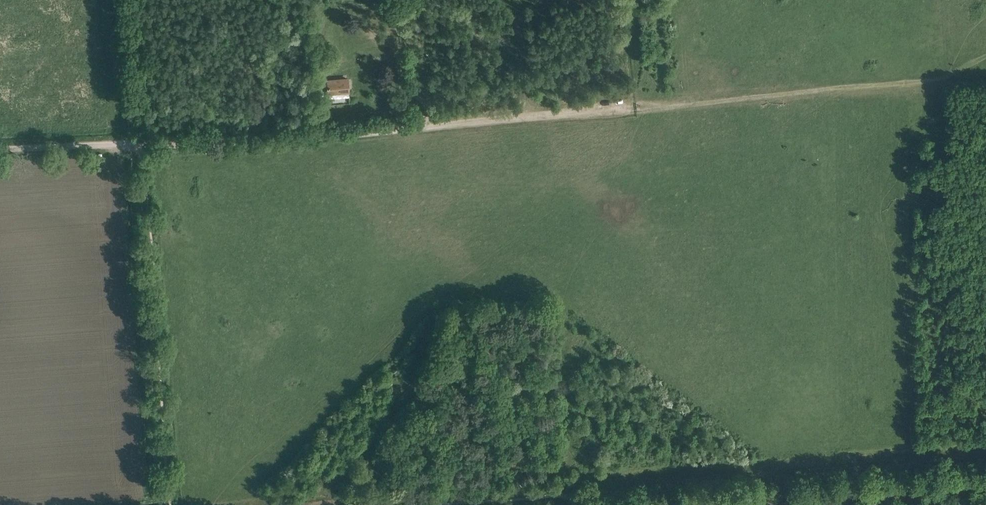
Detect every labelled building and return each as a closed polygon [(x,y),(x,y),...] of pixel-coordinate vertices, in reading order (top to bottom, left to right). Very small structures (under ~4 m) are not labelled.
[(328,80),(329,92),(349,91),(348,79),(328,80)]
